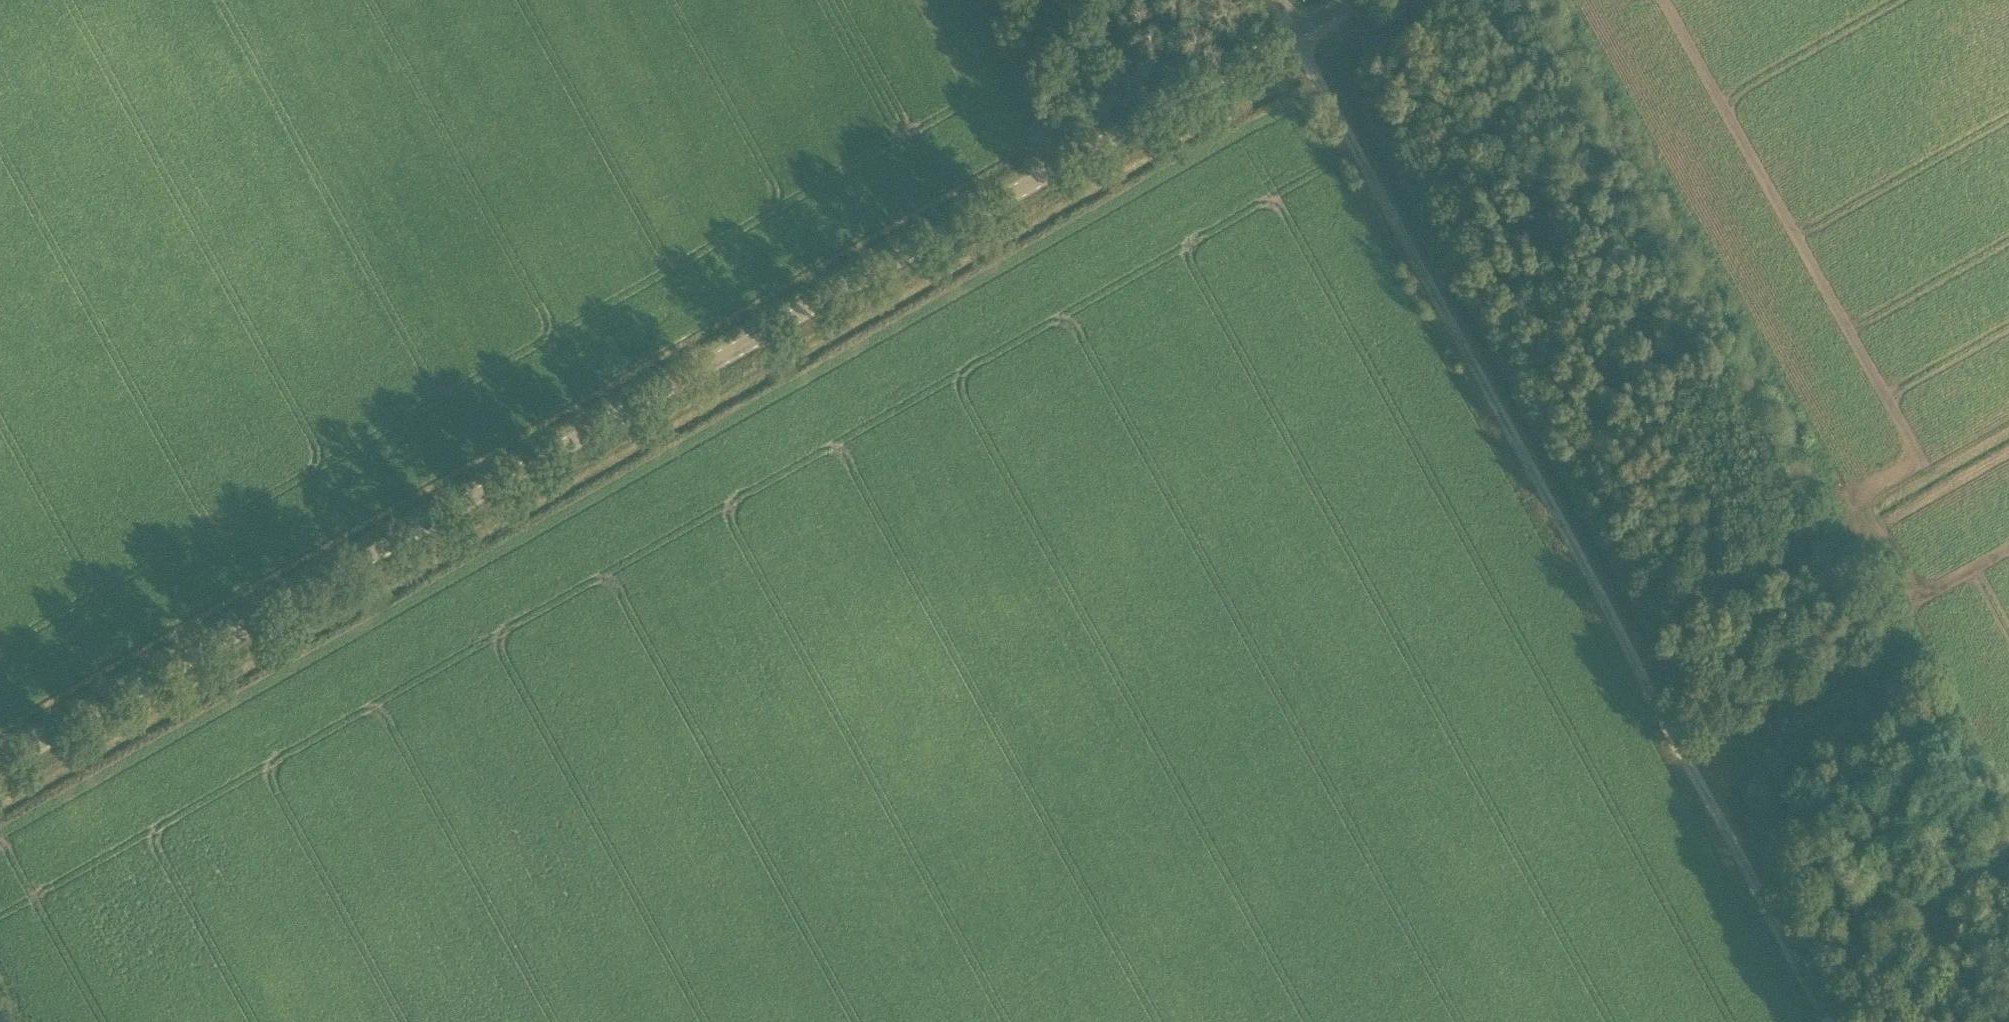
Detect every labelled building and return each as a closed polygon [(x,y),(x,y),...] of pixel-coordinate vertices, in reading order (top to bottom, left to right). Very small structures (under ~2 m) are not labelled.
[(1412,47),(1405,35),(1396,40),(1403,52),(1412,47)]
